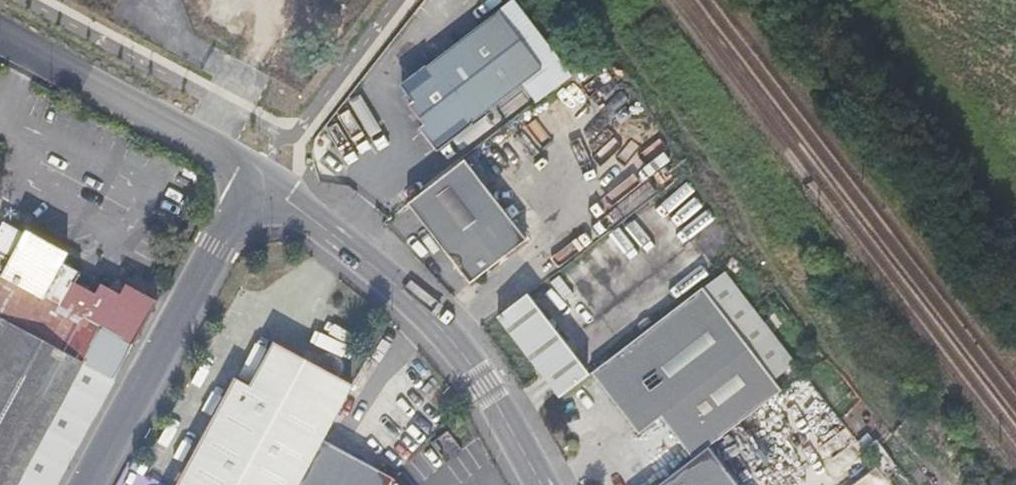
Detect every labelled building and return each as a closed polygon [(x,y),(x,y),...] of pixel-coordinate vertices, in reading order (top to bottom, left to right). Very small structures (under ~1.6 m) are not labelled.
[(415,124),(436,152),(542,72),(499,15),(403,87),(408,95),(404,99),(420,120),(415,124)] [(580,87),(548,102),(565,138),(587,128),(581,116),(592,111),(580,87)] [(650,128),(627,138),(638,164),(661,154),(650,128)] [(463,163),(407,205),(469,287),(525,245),(463,163)] [(613,207),(642,183),(634,173),(605,197),(613,207)] [(92,286),(83,281),(80,289),(75,285),(80,276),(62,266),(67,256),(25,234),(24,236),(0,224),(0,484),(57,484),(157,304),(124,286),(119,296),(100,286),(94,296),(88,293),(92,286)] [(712,260),(734,241),(726,232),(704,251),(712,260)] [(702,293),(731,330),(752,313),(724,276),(702,293)] [(707,450),(780,394),(731,330),(702,293),(702,292),(591,376),(638,438),(660,421),(691,462),(707,450)] [(525,296),(497,317),(557,398),(585,377),(525,296)] [(177,484),(294,484),(319,439),(349,387),(336,380),(341,370),(341,369),(339,365),(338,362),(335,360),(333,358),(329,357),(326,357),(324,357),(319,359),(314,368),(273,345),(250,385),(236,377),(177,484)] [(800,365),(780,378),(786,387),(806,374),(800,365)] [(319,439),(294,484),(391,484),(393,481),(319,439)] [(660,484),(734,484),(707,450),(691,462),(660,484)] [(856,484),(887,484),(879,471),(856,484)]
